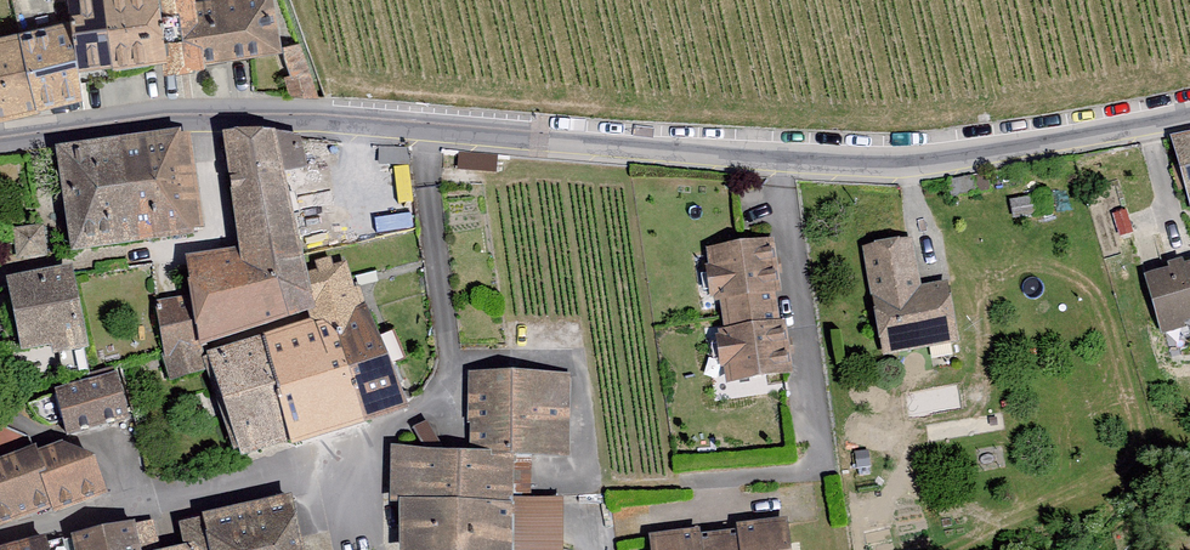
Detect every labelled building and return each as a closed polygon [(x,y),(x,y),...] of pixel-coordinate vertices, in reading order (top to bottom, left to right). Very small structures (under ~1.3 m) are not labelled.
[(196,0),(77,0),(80,22),(88,71),(178,57),(180,70),(286,54),(277,0),(251,0),(198,8),(196,0)] [(80,22),(0,43),(0,119),(86,97),(88,71),(80,22)] [(271,131),(227,132),(242,249),(188,259),(193,295),(157,301),(167,357),(172,375),(202,367),(195,342),(310,304),(271,131)] [(194,226),(179,132),(60,150),(74,245),(194,226)] [(1180,145),(1189,176),(1189,142),(1180,145)] [(408,148),(380,148),(380,163),(408,163),(408,148)] [(496,155),(460,153),(459,168),(495,170),(496,155)] [(1047,192),(1012,200),(1017,221),(1052,212),(1047,192)] [(48,221),(11,226),(15,262),(52,257),(48,221)] [(912,240),(862,250),(883,359),(959,345),(947,284),(922,288),(912,240)] [(787,378),(766,249),(704,259),(725,388),(787,378)] [(402,403),(345,264),(305,274),(315,320),(211,355),(243,450),(402,403)] [(70,267),(12,280),(25,344),(53,338),(56,349),(86,342),(70,267)] [(1152,281),(1170,336),(1189,330),(1189,269),(1152,281)] [(115,374),(59,391),(70,430),(127,414),(115,374)] [(513,451),(566,451),(567,375),(476,374),(475,450),(513,451)] [(60,443),(36,452),(34,447),(0,460),(0,521),(51,502),(53,508),(104,489),(93,456),(60,443)] [(403,549),(411,549),(511,549),(511,500),(513,451),(475,450),(396,449),(395,492),(402,492),(403,549)] [(289,498),(203,517),(211,549),(301,549),(289,498)] [(561,501),(511,500),(511,549),(561,549),(561,501)] [(203,517),(181,523),(185,546),(163,549),(211,549),(203,517)] [(665,549),(789,549),(785,517),(663,529),(665,549)] [(48,543),(50,549),(158,549),(151,522),(48,543)] [(48,543),(46,537),(9,549),(50,549),(48,543)]
